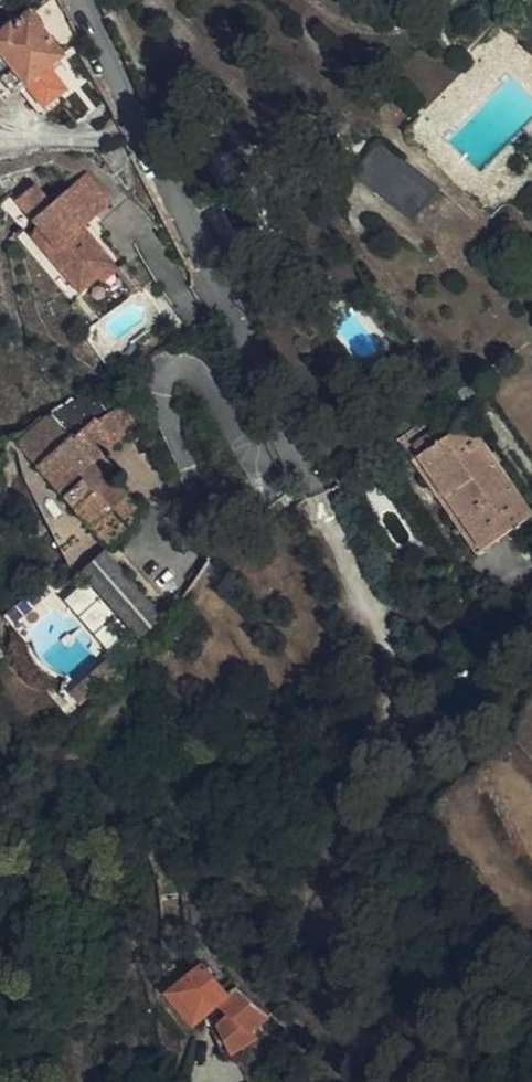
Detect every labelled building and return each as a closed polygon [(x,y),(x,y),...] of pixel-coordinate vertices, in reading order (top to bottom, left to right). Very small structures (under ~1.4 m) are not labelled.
[(531,54),(531,5),(527,0),(511,0),(491,22),(523,52),(526,49),(531,54)] [(26,15),(10,28),(8,25),(0,31),(0,54),(25,85),(47,67),(60,56),(26,15)] [(0,54),(0,100),(3,103),(25,85),(0,54)] [(47,67),(25,85),(43,106),(64,88),(47,67)] [(438,189),(380,145),(356,177),(414,221),(438,189)] [(38,187),(25,198),(20,201),(60,251),(53,257),(78,288),(97,273),(91,265),(106,253),(85,226),(113,203),(90,174),(52,204),(38,187)] [(20,201),(25,198),(21,193),(4,206),(22,229),(16,234),(66,297),(78,288),(53,257),(60,251),(20,201)] [(118,268),(106,253),(91,265),(97,273),(103,280),(118,268)] [(71,437),(90,420),(72,401),(5,435),(18,480),(90,563),(104,550),(32,466),(68,435),(71,437)] [(121,404),(90,420),(71,437),(68,435),(32,466),(104,550),(126,531),(134,510),(106,477),(112,471),(101,456),(137,422),(121,404)] [(417,461),(482,552),(531,516),(531,510),(470,423),(417,461)] [(165,616),(104,550),(90,563),(80,572),(140,639),(165,616)] [(232,997),(203,966),(169,993),(195,1030),(218,1011),(226,1018),(216,1026),(234,1060),(260,1037),(255,1031),(269,1019),(238,992),(232,997)]
